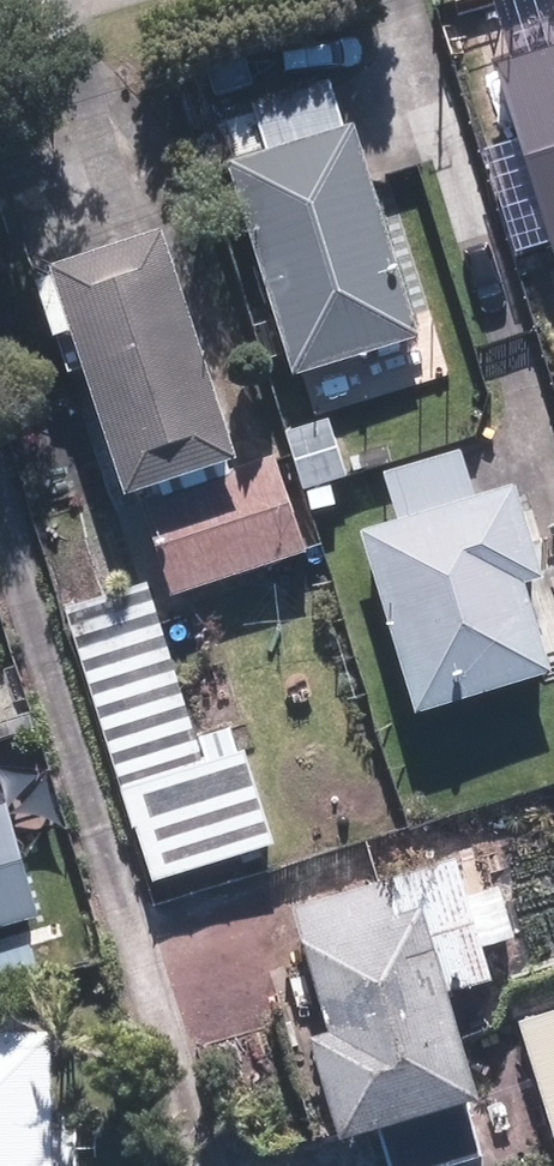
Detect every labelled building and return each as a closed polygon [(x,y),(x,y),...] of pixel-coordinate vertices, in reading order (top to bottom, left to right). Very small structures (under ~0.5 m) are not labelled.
[(493,48),(549,235),(553,234),(553,30),(493,48)] [(419,293),(367,110),(246,144),(304,349),(372,330),(366,308),(419,293)] [(226,342),(184,205),(78,237),(147,461),(257,427),(243,382),(203,395),(190,354),(226,342)] [(309,528),(280,448),(165,490),(194,570),(309,528)] [(527,464),(440,490),(433,465),(407,472),(414,497),(374,510),(426,694),(553,656),(553,609),(527,464)] [(185,562),(79,596),(169,872),(291,833),(251,709),(235,714),(185,562)] [(10,797),(0,799),(0,914),(41,903),(10,797)] [(304,879),(335,995),(324,997),(334,1033),(299,1042),(319,1117),(377,1101),(395,1165),(408,1165),(518,1136),(474,972),(496,966),(460,836),(304,879)] [(553,1116),(553,1001),(518,1014),(553,1116)] [(71,1010),(0,1010),(0,1165),(92,1165),(92,1135),(72,1135),(72,1098),(90,1098),(90,1061),(71,1061),(71,1010)]
